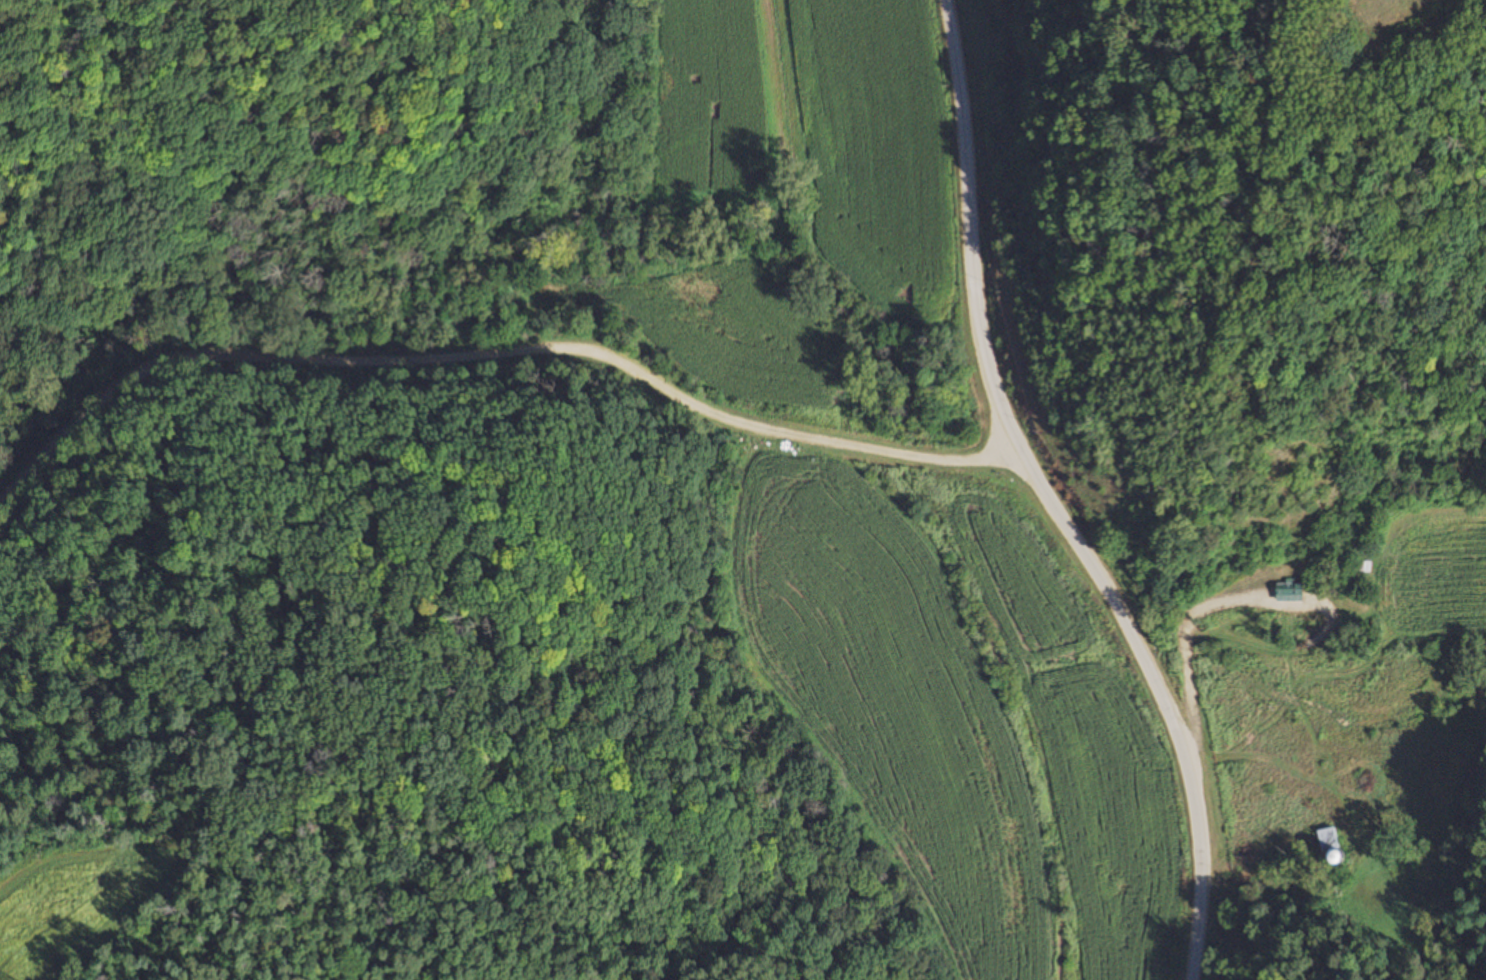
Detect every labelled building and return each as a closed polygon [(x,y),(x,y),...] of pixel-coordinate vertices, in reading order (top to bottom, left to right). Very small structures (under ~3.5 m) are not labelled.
[(1339,859),(1333,828),(1317,831),(1324,863),(1339,859)]
